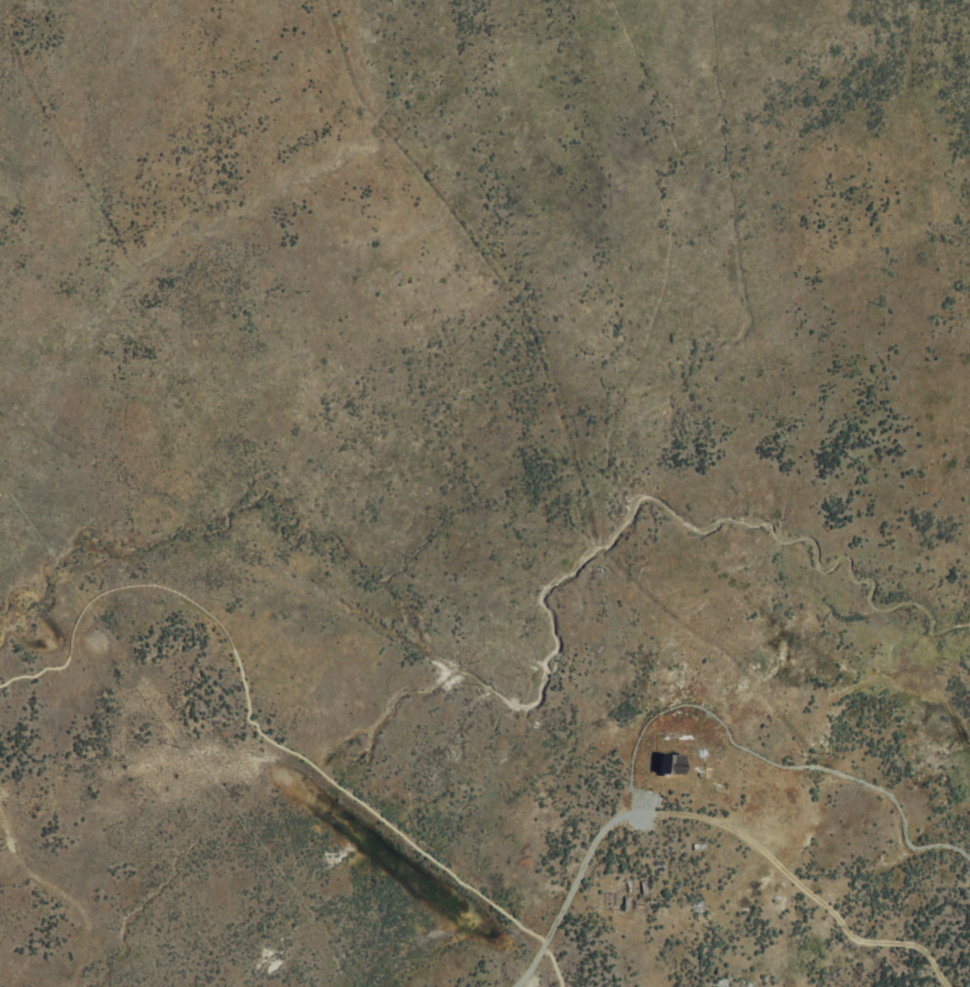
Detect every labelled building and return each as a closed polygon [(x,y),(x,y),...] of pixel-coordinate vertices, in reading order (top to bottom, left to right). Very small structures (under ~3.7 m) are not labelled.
[(656,753),(655,774),(679,775),(679,755),(656,753)]
